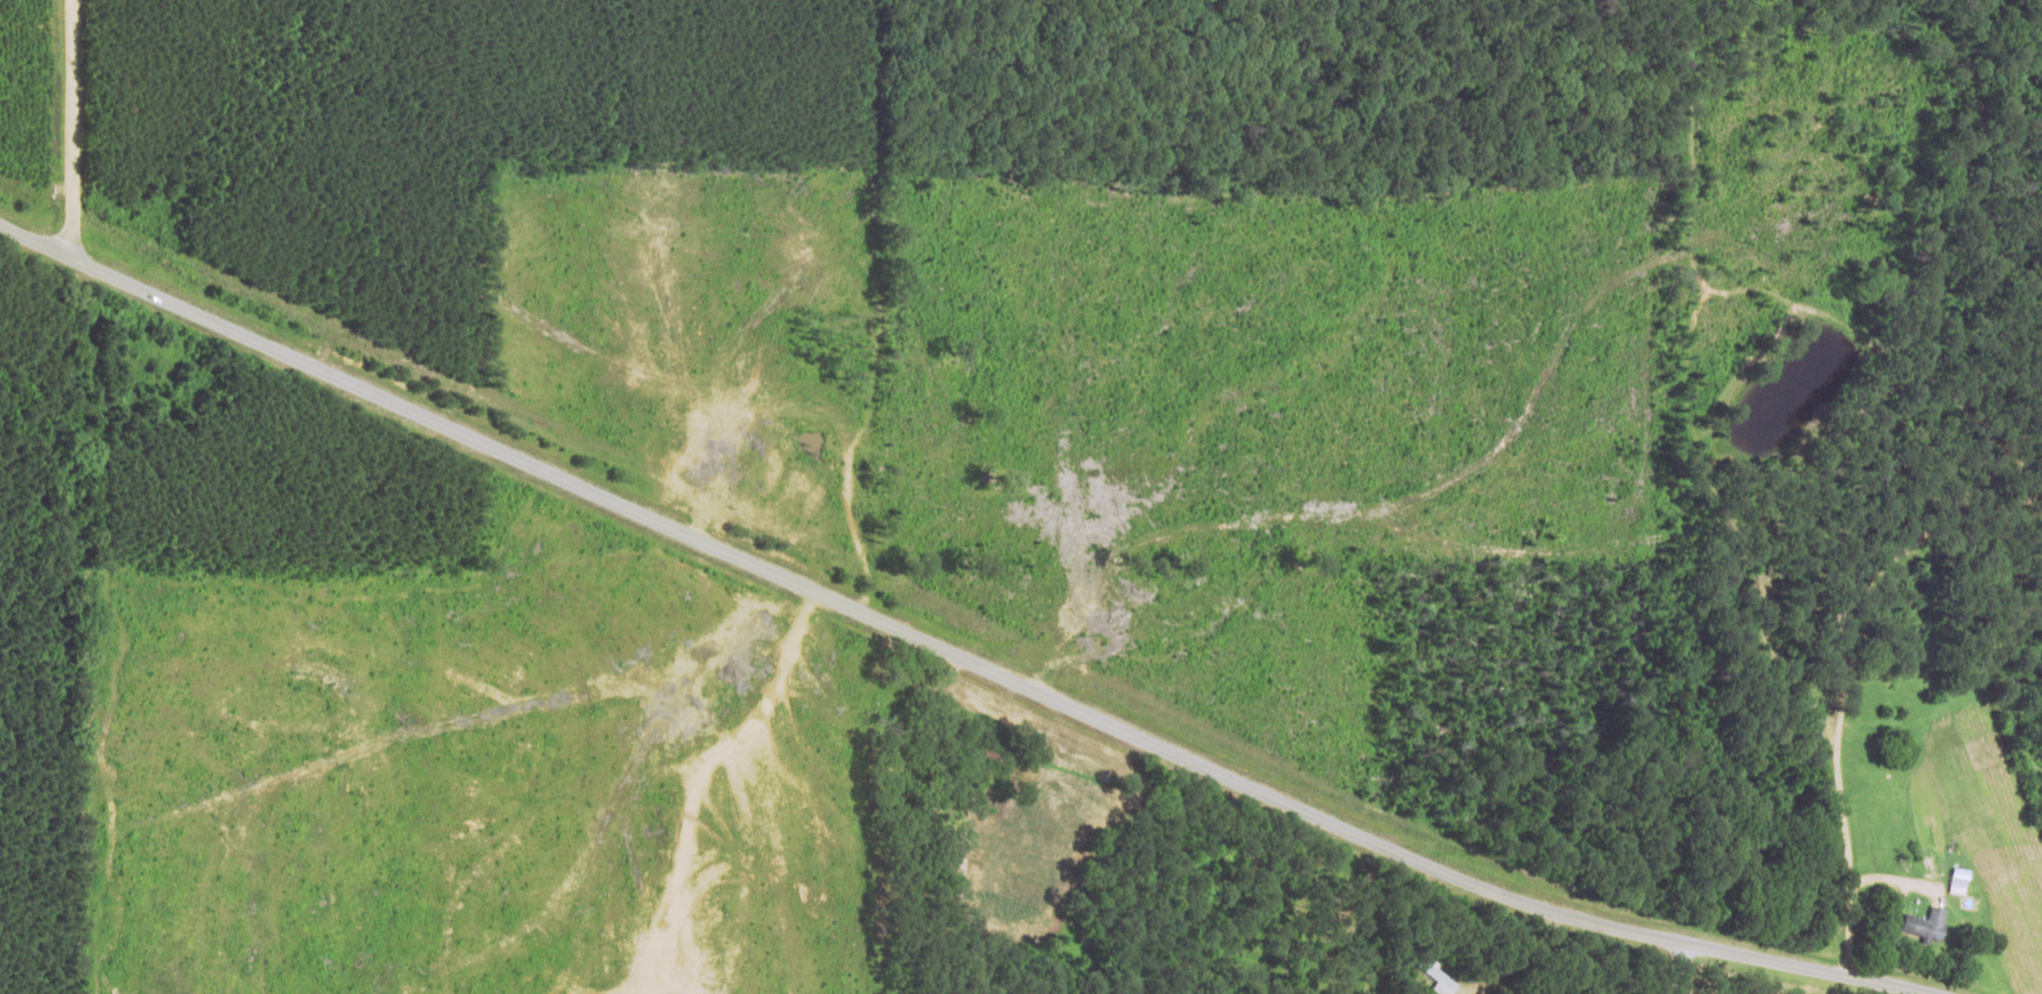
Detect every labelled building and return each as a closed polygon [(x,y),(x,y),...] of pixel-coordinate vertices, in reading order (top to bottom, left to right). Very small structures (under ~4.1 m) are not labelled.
[(1895,931),(1935,943),(1946,900),(1929,895),(1920,926),(1898,920),(1895,931)]
